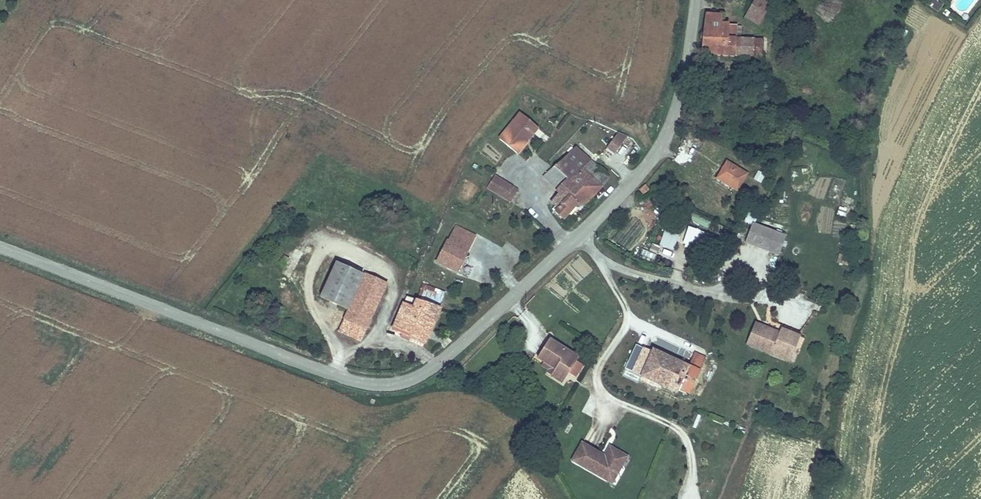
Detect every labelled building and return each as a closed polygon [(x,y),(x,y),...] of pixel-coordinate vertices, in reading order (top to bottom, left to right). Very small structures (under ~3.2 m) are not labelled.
[(755,8),(761,11),(767,0),(759,0),(755,8)] [(935,12),(945,6),(942,0),(932,0),(929,2),(935,12)] [(761,11),(755,8),(750,5),(745,16),(757,22),(761,11)] [(704,13),(699,53),(733,54),(733,38),(727,38),(726,24),(719,23),(718,15),(704,13)] [(733,38),(733,54),(752,54),(753,38),(733,38)] [(753,38),(752,54),(761,55),(760,39),(753,38)] [(537,127),(520,112),(500,137),(516,151),(537,127)] [(621,140),(626,133),(619,130),(617,129),(613,134),(621,140)] [(614,150),(621,140),(613,134),(606,144),(614,150)] [(584,163),(587,159),(574,145),(563,157),(561,156),(553,163),(565,179),(567,181),(584,163)] [(675,163),(685,168),(691,157),(681,152),(675,163)] [(607,175),(591,161),(587,159),(584,163),(593,172),(591,175),(600,183),(607,175)] [(727,159),(716,178),(738,190),(749,172),(727,159)] [(553,163),(552,165),(542,173),(555,187),(565,179),(553,163)] [(580,197),(584,201),(600,183),(591,175),(593,172),(584,163),(567,181),(580,197)] [(505,198),(511,186),(492,178),(486,188),(505,198)] [(565,179),(555,187),(557,192),(553,197),(559,203),(558,205),(554,210),(562,217),(580,197),(567,181),(565,179)] [(650,189),(646,183),(639,188),(643,194),(650,189)] [(516,190),(511,186),(505,198),(510,200),(516,190)] [(557,192),(555,187),(549,192),(553,197),(557,192)] [(551,200),(558,205),(559,203),(553,197),(551,200)] [(745,242),(778,253),(785,234),(752,222),(745,242)] [(683,241),(686,227),(679,226),(676,240),(683,241)] [(458,270),(475,234),(456,227),(449,241),(447,240),(438,260),(458,270)] [(698,231),(688,228),(683,243),(693,246),(698,231)] [(659,245),(673,249),(678,233),(664,229),(659,245)] [(642,249),(640,254),(657,262),(660,256),(642,249)] [(349,308),(363,275),(334,262),(320,294),(349,308)] [(385,285),(363,275),(349,308),(371,317),(385,285)] [(416,296),(436,305),(443,290),(422,281),(416,296)] [(424,344),(441,307),(436,305),(416,296),(408,293),(393,328),(424,344)] [(371,317),(349,308),(340,330),(360,340),(371,317)] [(779,329),(754,320),(745,344),(789,361),(796,344),(789,342),(794,330),(781,325),(779,329)] [(800,333),(794,330),(789,342),(796,344),(800,333)] [(639,375),(676,391),(678,387),(689,363),(651,346),(650,348),(635,341),(628,358),(635,361),(631,370),(640,374),(639,375)] [(551,373),(547,381),(559,388),(573,361),(543,344),(533,363),(539,367),(551,373)] [(689,392),(705,356),(695,351),(689,363),(678,387),(689,392)] [(542,378),(547,381),(551,373),(539,367),(537,371),(543,373),(542,378)] [(607,480),(622,451),(609,444),(604,453),(581,440),(570,460),(607,480)] [(612,482),(627,454),(622,451),(607,480),(612,482)]
